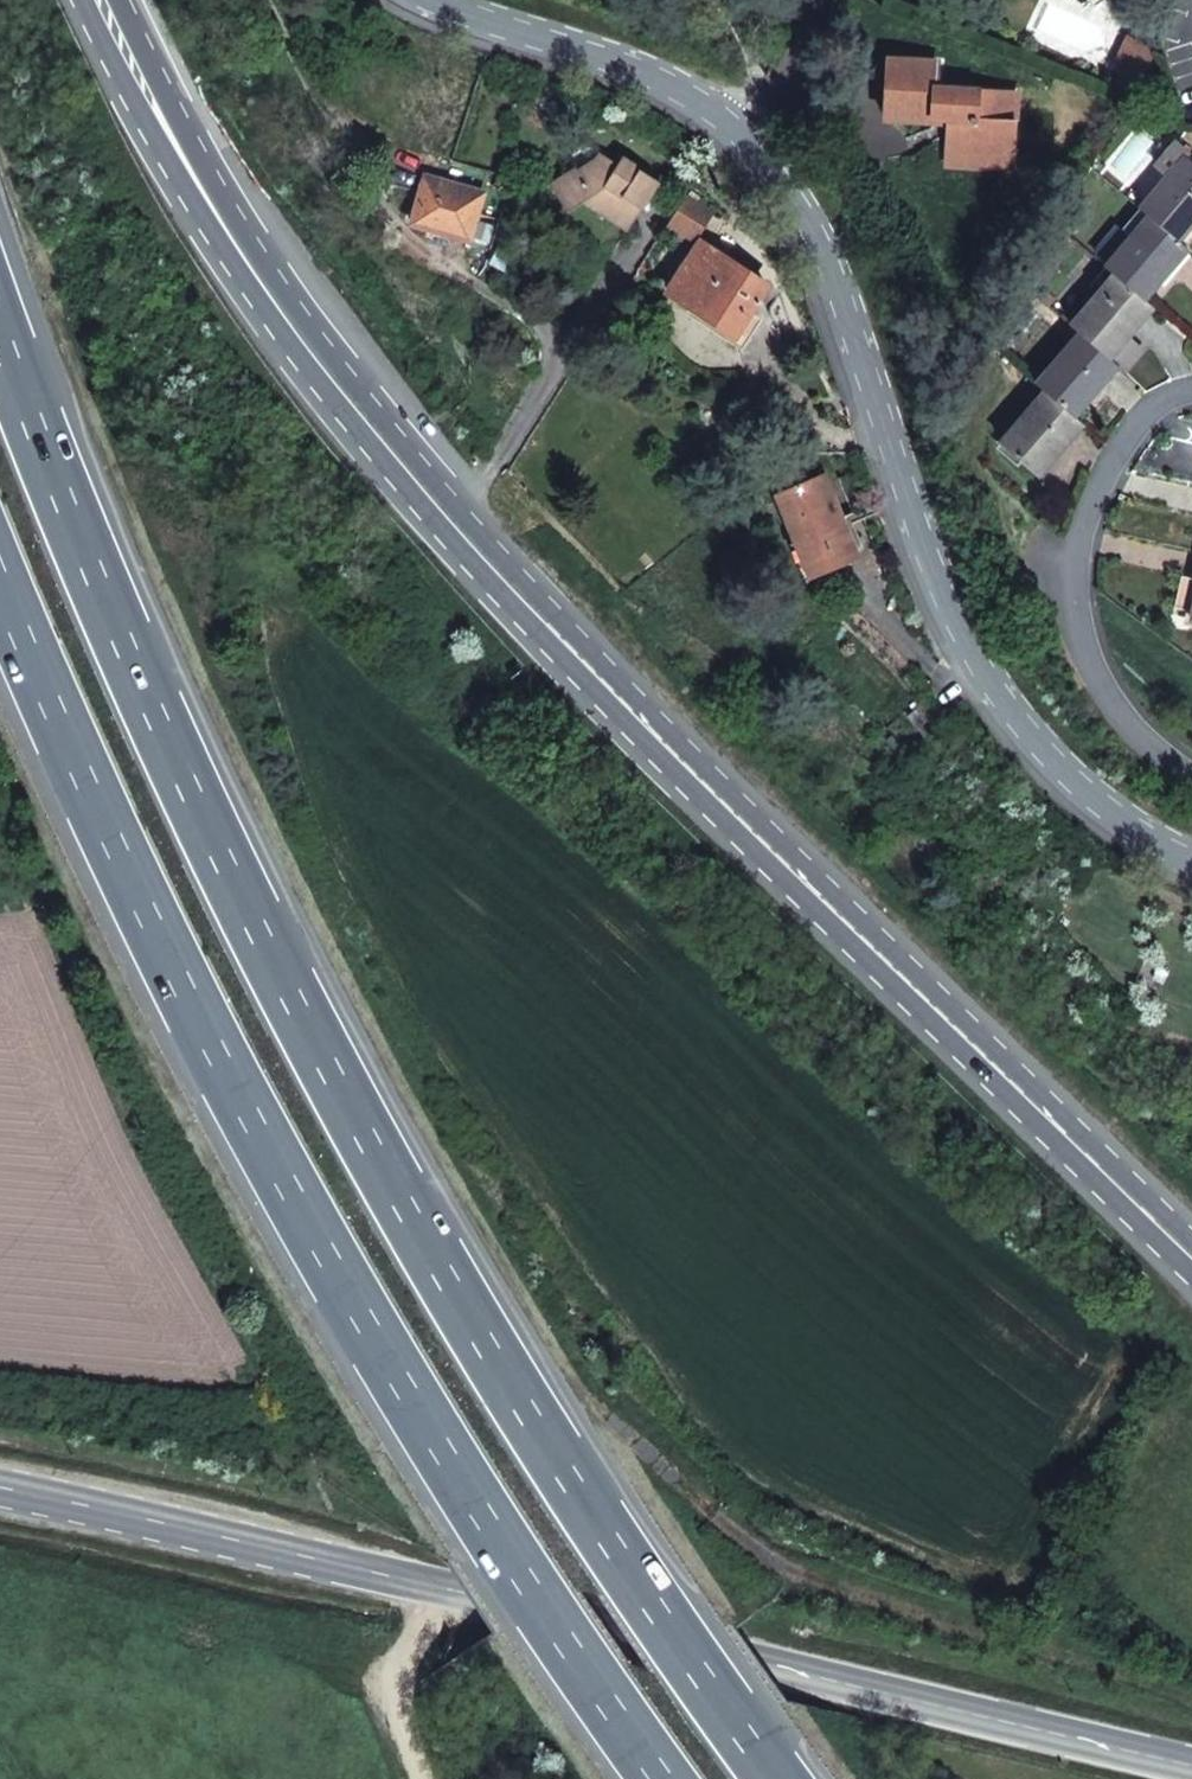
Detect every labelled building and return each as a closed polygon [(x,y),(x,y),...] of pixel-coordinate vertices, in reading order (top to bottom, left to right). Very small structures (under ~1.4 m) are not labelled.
[(1121,83),(1137,91),(1145,74),(1154,55),(1156,50),(1133,39),(1117,68),(1126,73),(1121,83)] [(1164,83),(1154,55),(1145,74),(1164,83)] [(1004,94),(936,89),(938,63),(889,60),(884,118),(934,122),(933,117),(948,119),(946,154),(1011,159),(1014,121),(1002,121),(1004,94)] [(1164,83),(1145,74),(1137,91),(1135,95),(1154,105),(1164,83)] [(1014,121),(1016,95),(1004,94),(1002,121),(1014,121)] [(1183,157),(1187,153),(1176,143),(1157,166),(1168,175),(1139,208),(1148,216),(1178,241),(1191,224),(1191,165),(1183,157)] [(659,181),(623,157),(619,163),(603,154),(589,174),(583,179),(577,169),(552,185),(568,212),(585,202),(602,212),(603,210),(630,226),(659,181)] [(603,154),(577,169),(583,179),(589,174),(603,154)] [(1011,159),(946,154),(945,167),(1011,171),(1011,159)] [(485,192),(426,175),(413,223),(471,240),(485,192)] [(709,212),(685,197),(667,224),(691,239),(692,239),(709,212)] [(1178,241),(1148,216),(1139,208),(1122,229),(1131,237),(1105,267),(1114,274),(1143,300),(1186,249),(1178,241)] [(691,239),(667,224),(664,229),(688,244),(691,239)] [(1131,237),(1122,229),(1096,259),(1105,267),(1131,237)] [(734,271),(737,265),(701,242),(669,292),(735,335),(767,285),(744,270),(741,275),(734,271)] [(744,270),(737,265),(734,271),(741,275),(744,270)] [(1143,300),(1114,274),(1105,267),(1090,284),(1099,292),(1070,325),(1079,333),(1108,358),(1152,307),(1143,300)] [(1108,358),(1079,333),(1036,384),(1044,391),(1074,417),(1117,366),(1108,358)] [(1074,417),(1044,391),(1001,442),(1039,475),(1082,424),(1074,417)] [(857,553),(825,475),(778,495),(811,572),(857,553)] [(1181,575),(1174,606),(1191,610),(1191,606),(1191,578),(1181,575)]
